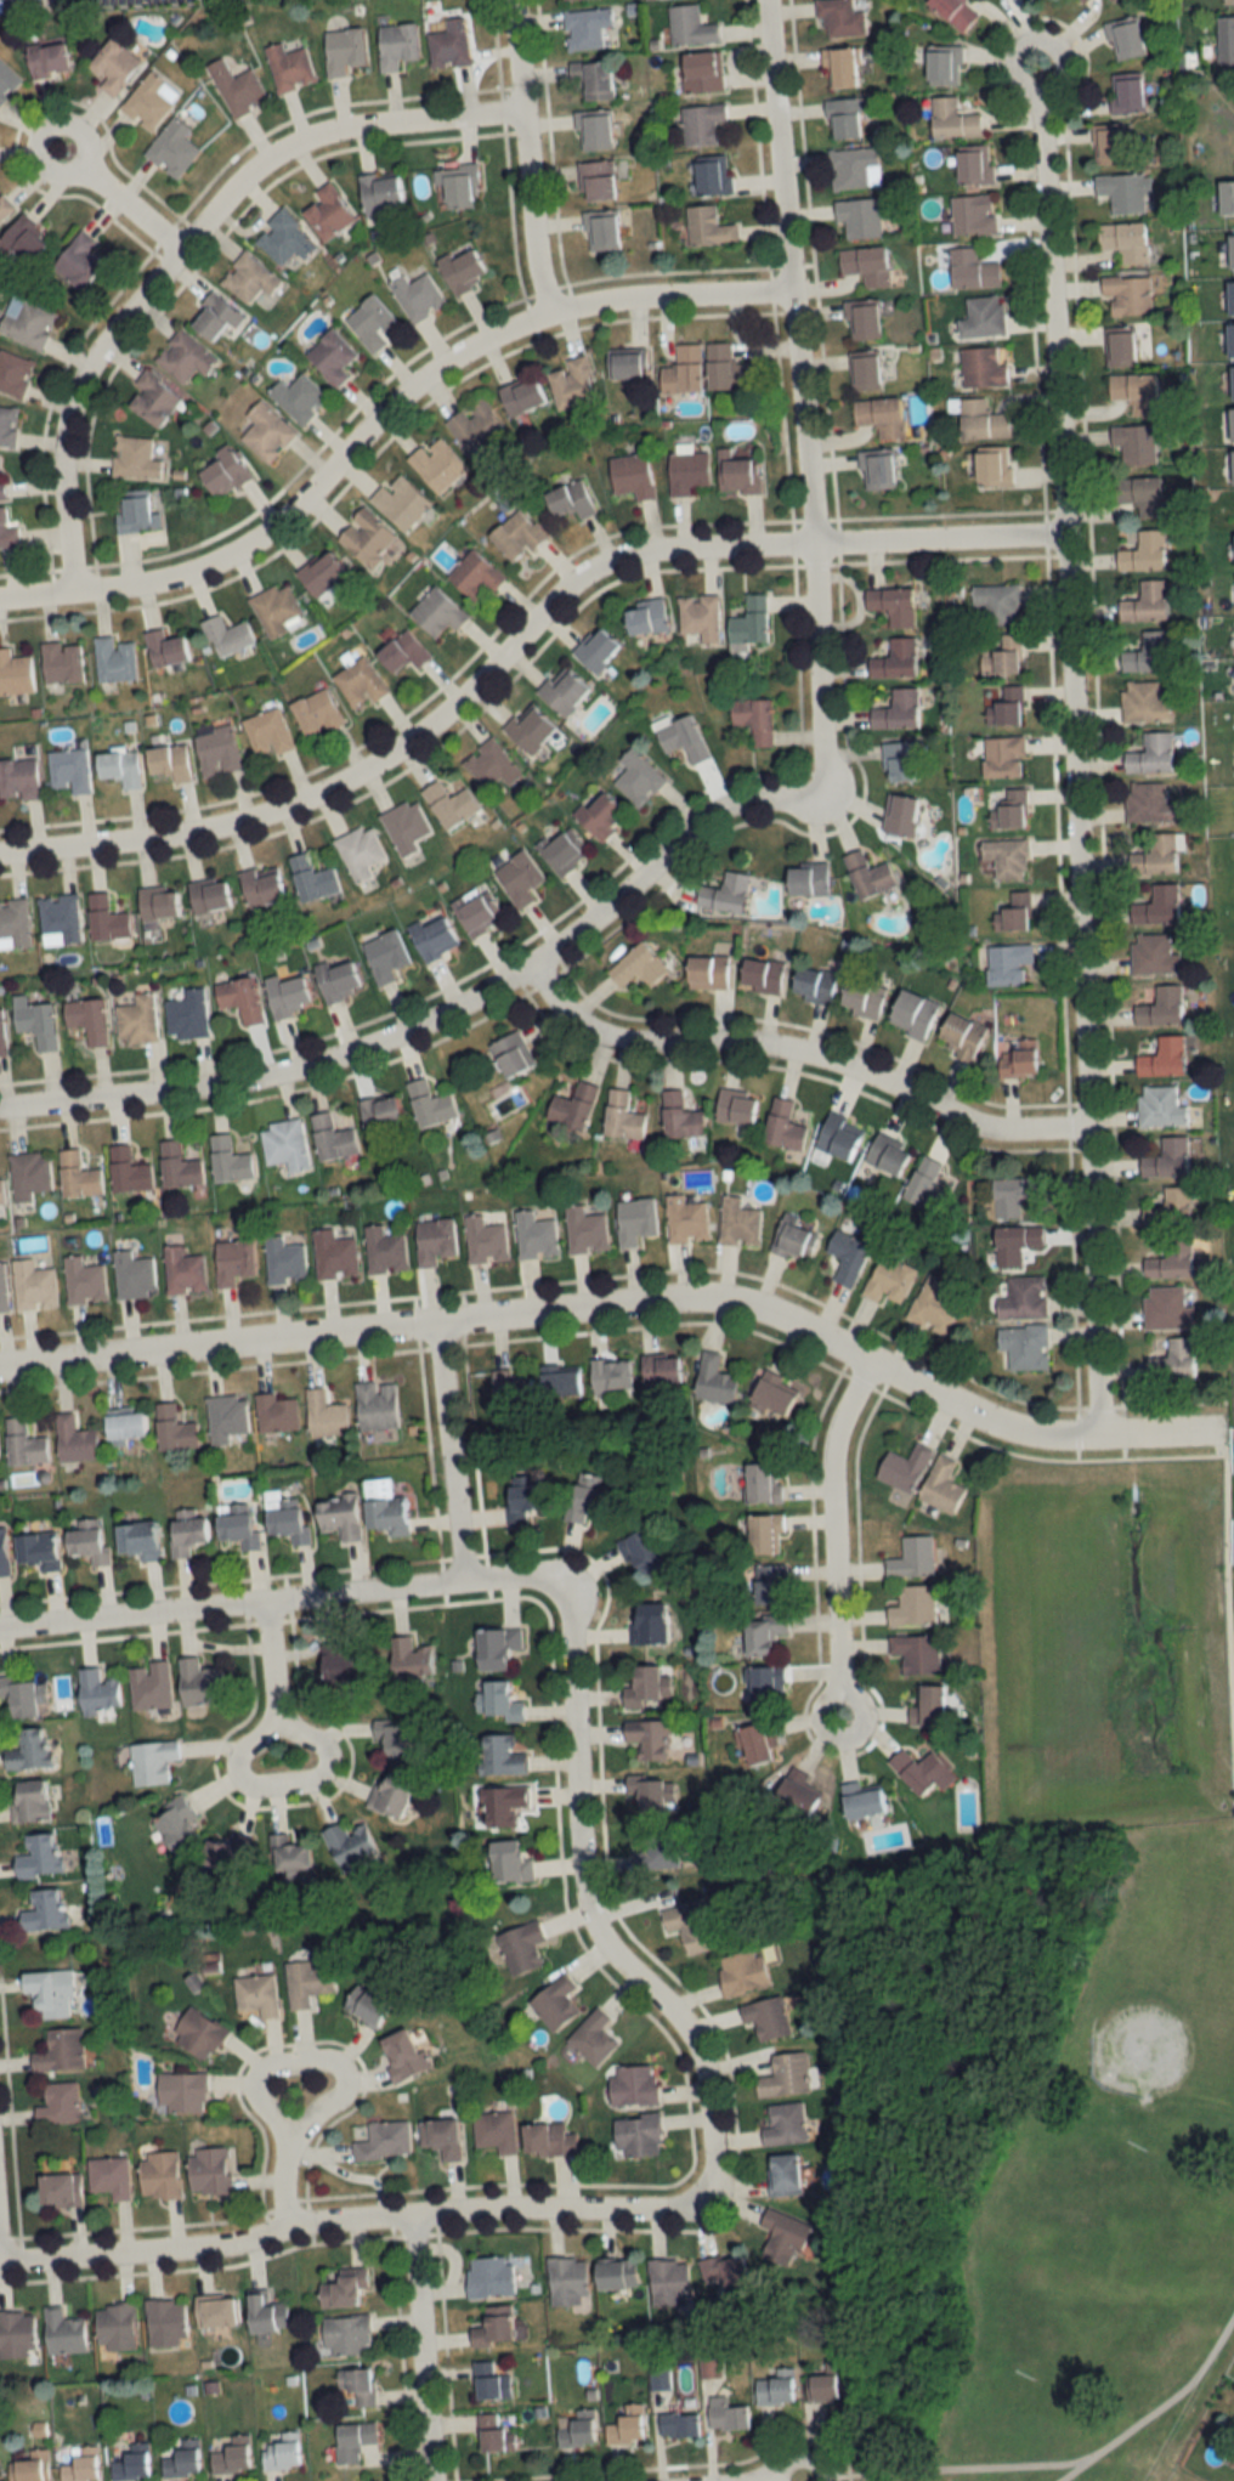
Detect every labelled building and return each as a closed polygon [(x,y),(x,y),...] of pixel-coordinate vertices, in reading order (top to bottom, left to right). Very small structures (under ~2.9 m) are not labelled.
[(819,0),(820,37),(864,37),(864,12),(851,13),(851,0),(839,0),(819,0)] [(962,35),(977,16),(960,2),(962,0),(928,0),(924,4),(962,35)] [(666,7),(668,46),(717,44),(716,25),(697,26),(697,6),(666,7)] [(562,12),(564,51),(600,49),(599,27),(610,27),(609,10),(562,12)] [(468,65),(463,17),(443,19),(445,32),(426,34),(430,69),(468,65)] [(1132,17),(1103,28),(1118,64),(1147,52),(1132,17)] [(1216,65),(1233,65),(1233,17),(1216,17),(1216,65)] [(378,72),(397,71),(396,60),(416,59),(415,24),(377,26),(378,72)] [(350,76),(350,67),(363,67),(361,29),(328,30),(330,76),(350,76)] [(146,59),(115,37),(94,65),(110,77),(103,86),(117,98),(146,59)] [(269,47),(280,92),(318,83),(309,47),(287,52),(285,43),(269,47)] [(33,45),(33,75),(73,75),(73,45),(33,45)] [(960,86),(960,47),(925,47),(925,86),(960,86)] [(824,89),(856,88),(855,49),(822,50),(824,89)] [(721,92),(720,52),(680,54),(682,94),(721,92)] [(26,79),(0,56),(0,108),(26,79)] [(255,68),(235,77),(226,57),(211,64),(237,118),(272,101),(255,68)] [(610,100),(610,63),(567,63),(567,84),(582,84),(582,100),(610,100)] [(155,132),(184,94),(153,70),(124,108),(155,132)] [(1111,74),(1111,113),(1142,113),(1142,74),(1111,74)] [(931,137),(980,135),(979,114),(957,114),(956,97),(930,98),(931,137)] [(860,138),(858,113),(867,112),(866,98),(825,102),(829,141),(860,138)] [(714,145),(713,123),(725,122),(724,105),(681,107),(683,146),(714,145)] [(609,112),(576,112),(576,151),(609,151),(609,112)] [(148,153),(180,179),(203,149),(188,137),(195,127),(178,114),(148,153)] [(1123,163),(1123,126),(1093,126),(1093,163),(1123,163)] [(956,183),(991,183),(991,147),(956,147),(956,183)] [(879,187),(877,148),(830,151),(832,190),(879,187)] [(695,194),(730,194),(730,158),(695,158),(695,194)] [(579,200),(613,198),(611,161),(577,163),(579,200)] [(480,164),(437,167),(438,185),(449,184),(451,208),(483,205),(480,164)] [(382,178),(381,172),(363,174),(369,217),(386,214),(385,206),(410,202),(406,174),(382,178)] [(1111,213),(1145,212),(1144,192),(1150,192),(1150,172),(1094,174),(1095,196),(1110,195),(1111,213)] [(1224,176),(1233,176),(1233,210),(1222,210),(1224,176)] [(308,212),(330,241),(361,217),(332,181),(318,192),(325,199),(308,212)] [(18,207),(0,189),(0,226),(18,207)] [(995,194),(951,195),(951,234),(995,234),(995,194)] [(833,200),(835,225),(843,225),(843,240),(881,238),(879,198),(833,200)] [(686,205),(687,245),(735,244),(735,224),(716,225),(715,205),(686,205)] [(259,240),(285,266),(299,252),(307,260),(322,245),(285,208),(270,223),(273,226),(259,240)] [(586,250),(617,249),(615,209),(584,210),(586,250)] [(17,247),(38,264),(55,243),(42,232),(46,227),(27,212),(0,246),(0,249),(10,256),(17,247)] [(1099,248),(1120,247),(1121,263),(1147,262),(1145,221),(1097,224),(1099,248)] [(89,290),(115,255),(83,232),(57,267),(89,290)] [(862,273),(863,288),(888,286),(886,246),(838,249),(839,274),(862,273)] [(441,259),(460,296),(497,277),(482,247),(458,260),(454,252),(441,259)] [(998,287),(998,261),(976,261),(976,247),(950,247),(950,287),(998,287)] [(224,280),(262,311),(286,281),(248,250),(224,280)] [(450,303),(431,273),(413,285),(407,275),(393,284),(419,324),(450,303)] [(1150,276),(1102,276),(1102,297),(1107,297),(1107,314),(1150,314),(1150,276)] [(226,345),(250,316),(218,290),(194,320),(226,345)] [(61,313),(17,294),(1,331),(45,350),(61,313)] [(349,317),(378,354),(392,343),(386,334),(401,322),(379,294),(349,317)] [(966,298),(967,319),(958,320),(959,337),(1004,334),(1002,296),(966,298)] [(848,341),(879,339),(877,300),(845,302),(848,341)] [(188,384),(200,369),(209,376),(222,358),(183,328),(158,361),(188,384)] [(355,374),(350,369),(364,355),(338,328),(310,354),(341,388),(355,374)] [(1134,329),(1105,329),(1105,365),(1134,365),(1134,329)] [(706,389),(747,389),(747,360),(730,360),(730,342),(706,342),(706,389)] [(700,343),(675,343),(675,366),(660,366),(660,391),(700,391),(700,343)] [(963,386),(1007,385),(1006,363),(1001,364),(1000,346),(961,348),(963,386)] [(4,349),(0,360),(0,389),(26,398),(39,362),(4,349)] [(608,378),(645,378),(645,350),(608,350),(608,378)] [(565,359),(567,367),(548,372),(557,409),(596,400),(584,354),(565,359)] [(850,354),(850,389),(878,389),(878,354),(850,354)] [(146,389),(134,406),(166,429),(188,397),(150,369),(139,384),(146,389)] [(333,397),(307,373),(293,389),(284,381),(272,394),(307,426),(333,397)] [(498,389),(510,416),(546,399),(534,373),(498,389)] [(1156,374),(1108,374),(1108,399),(1131,399),(1131,415),(1156,415),(1156,374)] [(445,421),(476,465),(493,453),(487,444),(506,431),(481,395),(445,421)] [(853,400),(854,425),(877,424),(878,438),(903,437),(901,397),(853,400)] [(1008,412),(985,413),(985,397),(958,397),(959,437),(1009,437),(1008,412)] [(245,437),(272,463),(301,434),(266,400),(251,415),(259,423),(245,437)] [(1125,464),(1155,463),(1154,424),(1112,426),(1113,447),(1124,446),(1125,464)] [(156,437),(118,436),(117,476),(166,478),(166,460),(155,459),(156,437)] [(420,446),(406,458),(437,494),(466,468),(438,436),(423,449),(420,446)] [(257,477),(236,444),(202,465),(223,499),(257,477)] [(718,448),(718,493),(759,492),(758,455),(733,455),(733,447),(718,448)] [(1010,485),(1010,449),(975,449),(975,485),(1010,485)] [(861,451),(862,489),(893,488),(892,450),(861,451)] [(707,451),(669,451),(669,496),(690,496),(690,486),(707,486),(707,451)] [(634,500),(654,497),(648,453),(609,457),(614,493),(633,490),(634,500)] [(403,531),(431,504),(398,471),(370,499),(403,531)] [(1114,478),(1115,502),(1137,501),(1138,517),(1163,516),(1161,476),(1114,478)] [(595,512),(580,477),(544,493),(554,516),(574,507),(579,519),(595,512)] [(121,497),(122,529),(158,528),(157,497),(121,497)] [(334,535),(365,567),(396,537),(365,506),(334,535)] [(23,545),(22,527),(12,527),(11,507),(0,508),(0,546),(23,545)] [(545,536),(520,507),(488,535),(513,564),(545,536)] [(1164,529),(1138,529),(1138,549),(1117,549),(1117,569),(1164,569),(1164,529)] [(298,579),(321,596),(344,565),(321,548),(298,579)] [(483,586),(493,593),(506,575),(468,548),(446,578),(474,599),(483,586)] [(1140,600),(1120,600),(1120,619),(1165,619),(1165,579),(1140,580),(1140,600)] [(286,632),(282,623),(300,614),(285,581),(249,597),(268,640),(286,632)] [(408,612),(434,637),(448,623),(455,629),(467,616),(435,584),(408,612)] [(982,625),(1019,624),(1019,585),(972,585),(972,606),(981,606),(982,625)] [(913,627),(912,588),(864,589),(865,611),(886,610),(886,628),(913,627)] [(728,642),(767,642),(767,593),(745,593),(745,617),(728,617),(728,642)] [(718,595),(679,596),(679,633),(699,633),(699,644),(718,644),(718,595)] [(662,598),(623,605),(629,636),(668,629),(662,598)] [(202,620),(215,657),(254,644),(246,621),(224,628),(220,614),(202,620)] [(593,674),(620,647),(598,625),(571,652),(593,674)] [(409,659),(418,669),(431,657),(405,627),(375,654),(392,674),(409,659)] [(152,668),(189,660),(183,635),(164,639),(161,628),(144,632),(152,668)] [(1121,670),(1168,670),(1168,630),(1142,630),(1142,651),(1121,651),(1121,670)] [(1021,635),(982,635),(982,673),(1021,673),(1021,635)] [(136,679),(133,642),(113,644),(112,636),(94,637),(97,681),(136,679)] [(916,638),(890,638),(890,657),(868,657),(868,676),(916,676),(916,638)] [(42,682),(81,681),(81,642),(41,643),(42,682)] [(29,656),(9,657),(8,647),(0,647),(0,694),(32,692),(29,656)] [(363,656),(332,676),(351,706),(367,696),(372,702),(387,692),(363,656)] [(559,716),(589,694),(568,665),(538,686),(559,716)] [(1170,701),(1159,701),(1159,681),(1122,681),(1122,721),(1170,721),(1170,701)] [(341,722),(325,686),(289,703),(305,739),(341,722)] [(1022,686),(997,686),(997,701),(986,701),(986,725),(1022,725),(1022,686)] [(871,727),(917,727),(917,688),(892,688),(892,708),(871,708),(871,727)] [(730,700),(731,724),(749,723),(750,746),(771,745),(769,698),(730,700)] [(529,701),(501,729),(528,756),(556,729),(529,701)] [(271,743),(274,754),(291,749),(279,708),(242,718),(251,749),(271,743)] [(664,751),(682,744),(690,763),(708,755),(689,712),(671,720),(669,714),(651,722),(664,751)] [(202,778),(219,775),(219,773),(239,769),(231,723),(193,731),(202,778)] [(1171,771),(1171,732),(1143,732),(1143,752),(1124,752),(1124,771),(1171,771)] [(489,798),(521,774),(493,736),(460,760),(489,798)] [(983,737),(983,777),(1023,777),(1022,737),(983,737)] [(915,741),(882,741),(882,780),(915,780),(915,741)] [(146,747),(147,772),(171,771),(172,783),(188,782),(186,745),(146,747)] [(618,759),(627,767),(613,781),(638,806),(665,779),(631,746),(618,759)] [(90,792),(86,748),(47,751),(50,790),(69,788),(70,794),(90,792)] [(122,789),(139,787),(136,750),(95,753),(97,778),(121,776),(122,789)] [(37,799),(37,759),(0,759),(0,799),(37,799)] [(448,797),(437,779),(420,790),(445,830),(479,809),(465,787),(448,797)] [(1164,782),(1126,782),(1126,821),(1174,821),(1174,803),(1164,803),(1164,782)] [(623,810),(601,788),(574,815),(601,843),(616,828),(610,823),(623,810)] [(988,827),(1027,826),(1025,788),(987,789),(988,827)] [(914,836),(918,797),(886,793),(882,832),(914,836)] [(380,814),(399,857),(418,848),(415,842),(432,834),(415,798),(380,814)] [(535,850),(562,877),(590,849),(563,822),(535,850)] [(353,883),(371,875),(367,867),(385,859),(368,823),(333,839),(353,883)] [(1174,832),(1150,832),(1150,852),(1130,852),(1130,873),(1174,873),(1174,832)] [(981,860),(993,860),(994,880),(1028,879),(1026,839),(980,840),(981,860)] [(858,899),(896,885),(886,861),(868,868),(860,848),(842,855),(858,899)] [(543,880),(525,850),(492,870),(517,910),(533,900),(527,890),(543,880)] [(312,872),(307,852),(287,857),(299,902),(338,892),(331,867),(312,872)] [(826,895),(826,863),(787,863),(787,895),(826,895)] [(277,871),(257,877),(254,867),(237,872),(248,909),(285,898),(277,871)] [(698,885),(695,906),(742,912),(747,874),(722,871),(720,888),(698,885)] [(187,884),(192,914),(229,908),(224,877),(187,884)] [(1177,923),(1177,883),(1151,883),(1151,902),(1130,902),(1130,923),(1177,923)] [(176,918),(176,887),(138,887),(138,918),(176,918)] [(483,888),(452,909),(471,938),(502,917),(483,888)] [(1029,891),(999,891),(999,930),(1029,930),(1029,891)] [(87,893),(89,939),(129,938),(128,912),(108,913),(107,892),(87,893)] [(39,896),(41,945),(79,943),(77,895),(39,896)] [(30,946),(26,899),(0,901),(0,949),(30,946)] [(408,930),(425,962),(459,944),(442,911),(408,930)] [(396,930),(360,943),(376,988),(395,981),(391,970),(409,964),(396,930)] [(1179,973),(1179,953),(1168,953),(1168,934),(1131,934),(1131,973),(1179,973)] [(605,971),(620,987),(637,972),(649,986),(667,971),(641,941),(605,971)] [(985,946),(986,985),(1021,984),(1021,963),(1032,963),(1031,944),(985,946)] [(727,956),(686,956),(686,988),(727,988),(727,956)] [(325,1003),(361,990),(349,957),(313,970),(325,1003)] [(779,994),(783,963),(743,958),(739,989),(779,994)] [(830,1003),(835,972),(795,966),(790,997),(830,1003)] [(273,1018),(310,1007),(300,973),(263,983),(273,1018)] [(218,1009),(237,1006),(241,1027),(260,1023),(251,977),(213,984),(218,1009)] [(839,1011),(878,1018),(884,987),(845,980),(839,1011)] [(1180,1024),(1180,986),(1142,986),(1142,1004),(1134,1004),(1134,1024),(1180,1024)] [(166,1001),(168,1038),(206,1036),(204,988),(185,989),(186,1000),(166,1001)] [(923,1039),(937,1002),(899,988),(886,1026),(923,1039)] [(134,1004),(116,1006),(118,1043),(155,1041),(152,992),(134,994),(134,1004)] [(51,1002),(25,1005),(25,995),(11,996),(14,1031),(34,1029),(36,1052),(55,1050),(51,1002)] [(85,1025),(86,1046),(104,1045),(102,999),(62,1001),(63,1026),(85,1025)] [(933,1043),(969,1061),(985,1028),(949,1010),(933,1043)] [(502,1077),(533,1063),(519,1029),(488,1043),(502,1077)] [(1157,1035),(1157,1055),(1136,1055),(1136,1075),(1182,1075),(1182,1035),(1157,1035)] [(1036,1039),(1016,1039),(1016,1049),(997,1049),(997,1077),(1036,1077),(1036,1039)] [(456,1117),(449,1091),(429,1096),(425,1077),(405,1082),(417,1127),(456,1117)] [(553,1094),(544,1125),(582,1136),(597,1085),(577,1079),(572,1099),(553,1094)] [(1185,1125),(1186,1106),(1175,1106),(1175,1086),(1141,1086),(1141,1096),(1137,1096),(1137,1124),(1185,1125)] [(645,1113),(626,1111),(629,1090),(608,1088),(603,1135),(642,1139),(645,1113)] [(702,1110),(682,1110),(682,1089),(661,1089),(662,1137),(702,1136),(702,1110)] [(719,1090),(714,1119),(751,1125),(756,1096),(719,1090)] [(363,1127),(397,1125),(396,1096),(362,1098),(363,1127)] [(788,1122),(792,1099),(771,1096),(763,1143),(802,1149),(806,1125),(788,1122)] [(841,1127),(846,1116),(830,1108),(813,1145),(847,1161),(859,1135),(841,1127)] [(310,1114),(318,1160),(357,1153),(352,1127),(333,1130),(329,1110),(310,1114)] [(307,1169),(299,1119),(259,1125),(265,1165),(285,1161),(287,1172),(307,1169)] [(891,1177),(911,1156),(882,1131),(863,1153),(891,1177)] [(209,1134),(212,1181),(253,1178),(251,1152),(231,1154),(229,1133),(209,1134)] [(1140,1176),(1187,1176),(1186,1136),(1162,1137),(1162,1156),(1139,1157),(1140,1176)] [(158,1141),(162,1188),(202,1185),(200,1158),(180,1160),(178,1139),(158,1141)] [(109,1145),(111,1192),(150,1190),(149,1164),(129,1165),(128,1144),(109,1145)] [(60,1197),(100,1195),(99,1169),(79,1170),(78,1149),(58,1149),(60,1197)] [(12,1201),(30,1200),(30,1192),(50,1191),(49,1152),(10,1153),(12,1201)] [(901,1197),(935,1214),(947,1189),(933,1183),(942,1164),(922,1154),(901,1197)] [(992,1178),(992,1218),(1020,1218),(1020,1199),(1042,1199),(1041,1178),(992,1178)] [(1142,1228),(1189,1228),(1189,1187),(1163,1187),(1163,1206),(1142,1206),(1142,1228)] [(705,1202),(683,1204),(683,1195),(666,1196),(668,1242),(707,1240),(705,1202)] [(719,1244),(758,1245),(759,1209),(740,1209),(740,1196),(721,1195),(719,1244)] [(616,1201),(618,1248),(637,1247),(637,1236),(656,1235),(654,1199),(616,1201)] [(568,1254),(607,1251),(605,1214),(583,1215),(582,1205),(565,1206),(568,1254)] [(515,1210),(518,1258),(557,1256),(555,1219),(533,1220),(532,1209),(515,1210)] [(467,1264),(507,1261),(505,1224),(483,1225),(482,1214),(464,1215),(467,1264)] [(415,1221),(417,1267),(436,1266),(436,1254),(455,1253),(453,1219),(415,1221)] [(771,1249),(805,1261),(815,1230),(781,1219),(771,1249)] [(365,1225),(367,1274),(406,1272),(404,1235),(382,1236),(382,1225),(365,1225)] [(995,1228),(996,1268),(1023,1267),(1022,1249),(1042,1249),(1042,1227),(995,1228)] [(354,1237),(333,1239),(332,1229),(313,1230),(316,1279),(357,1276),(354,1237)] [(826,1251),(841,1258),(832,1280),(851,1289),(870,1244),(835,1229),(826,1251)] [(282,1246),(281,1235),(264,1237),(268,1284),(305,1280),(302,1245),(282,1246)] [(1190,1278),(1190,1237),(1164,1237),(1164,1257),(1144,1257),(1144,1278),(1190,1278)] [(214,1242),(217,1288),(235,1287),(235,1277),(254,1276),(252,1240),(214,1242)] [(162,1247),(165,1295),(205,1292),(202,1255),(181,1257),(181,1246),(162,1247)] [(113,1251),(115,1299),(154,1297),(152,1259),(130,1260),(130,1250),(113,1251)] [(917,1271),(882,1253),(861,1294),(877,1302),(880,1294),(901,1304),(917,1271)] [(65,1303),(104,1302),(103,1266),(80,1266),(80,1255),(64,1256),(65,1303)] [(53,1268),(32,1269),(31,1258),(11,1260),(15,1309),(56,1306),(53,1268)] [(944,1337),(961,1302),(943,1294),(948,1283),(927,1273),(906,1318),(944,1337)] [(1046,1319),(1046,1277),(1008,1277),(1008,1298),(997,1298),(997,1319),(1046,1319)] [(1194,1305),(1183,1306),(1183,1286),(1143,1288),(1145,1329),(1194,1328),(1194,1305)] [(1009,1369),(1048,1369),(1048,1326),(997,1326),(997,1350),(1009,1350),(1009,1369)] [(1193,1377),(1193,1337),(1167,1337),(1167,1356),(1145,1356),(1145,1377),(1193,1377)] [(719,1351),(700,1350),(696,1398),(733,1401),(735,1374),(718,1372),(719,1351)] [(642,1356),(644,1384),(680,1382),(678,1353),(642,1356)] [(591,1360),(592,1390),(630,1389),(630,1359),(591,1360)] [(783,1416),(795,1392),(780,1385),(784,1377),(763,1367),(748,1398),(783,1416)] [(581,1395),(580,1369),(543,1371),(544,1396),(581,1395)] [(532,1404),(531,1376),(510,1377),(510,1371),(492,1372),(493,1405),(532,1404)] [(397,1427),(394,1381),(356,1383),(358,1429),(397,1427)] [(306,1388),(308,1436),(348,1434),(346,1403),(324,1404),(324,1387),(306,1388)] [(275,1398),(274,1391),(255,1392),(258,1432),(298,1429),(296,1396),(275,1398)] [(209,1445),(230,1444),(229,1433),(247,1432),(245,1393),(207,1395),(209,1445)] [(175,1401),(155,1402),(157,1450),(196,1448),(195,1421),(176,1422),(175,1401)] [(106,1408),(106,1440),(143,1440),(143,1408),(106,1408)] [(55,1413),(57,1461),(96,1459),(95,1429),(74,1430),(73,1412),(55,1413)] [(6,1465),(46,1463),(45,1436),(26,1437),(25,1417),(4,1417),(6,1465)] [(887,1450),(875,1478),(912,1494),(931,1452),(914,1444),(908,1460),(887,1450)] [(946,1480),(955,1462),(937,1454),(917,1498),(953,1515),(965,1489),(946,1480)] [(780,1502),(780,1463),(746,1463),(746,1502),(780,1502)] [(388,1539),(409,1538),(406,1495),(389,1496),(388,1479),(363,1481),(366,1529),(387,1528),(388,1539)] [(610,1485),(572,1481),(568,1521),(583,1523),(584,1512),(607,1514),(610,1485)] [(507,1524),(527,1523),(527,1508),(546,1507),(546,1484),(506,1485),(507,1524)] [(315,1499),(318,1530),(338,1528),(339,1542),(360,1540),(356,1495),(315,1499)] [(267,1535),(289,1534),(290,1547),(309,1546),(308,1525),(301,1525),(300,1499),(265,1501),(267,1535)] [(255,1550),(253,1504),(229,1505),(229,1515),(215,1515),(216,1540),(239,1539),(240,1551),(255,1550)] [(782,1515),(747,1515),(747,1555),(782,1555),(782,1515)] [(188,1543),(206,1543),(205,1516),(169,1518),(171,1558),(189,1557),(188,1543)] [(88,1555),(89,1566),(108,1565),(107,1547),(100,1547),(99,1519),(75,1520),(75,1530),(65,1531),(67,1556),(88,1555)] [(138,1553),(139,1562),(159,1561),(157,1522),(115,1523),(116,1553),(138,1553)] [(665,1562),(646,1526),(616,1543),(637,1578),(665,1562)] [(13,1535),(15,1564),(37,1563),(38,1572),(58,1571),(55,1532),(13,1535)] [(885,1576),(932,1576),(932,1536),(902,1536),(902,1559),(885,1559),(885,1576)] [(786,1566),(754,1566),(754,1606),(786,1606),(786,1566)] [(899,1607),(887,1607),(887,1626),(934,1626),(934,1586),(899,1586),(899,1607)] [(665,1603),(630,1603),(630,1645),(665,1645),(665,1603)] [(743,1657),(771,1657),(771,1635),(787,1635),(787,1616),(743,1616),(743,1657)] [(521,1650),(520,1629),(476,1630),(476,1671),(508,1670),(508,1650),(521,1650)] [(433,1678),(431,1646),(412,1647),(411,1636),(390,1637),(392,1680),(433,1678)] [(938,1674),(938,1636),(889,1636),(889,1661),(901,1661),(901,1674),(938,1674)] [(323,1685),(366,1683),(364,1646),(321,1648),(323,1685)] [(178,1706),(222,1705),(221,1668),(197,1669),(197,1658),(178,1658),(178,1706)] [(130,1710),(170,1707),(167,1663),(127,1666),(130,1710)] [(643,1708),(642,1698),(670,1698),(669,1675),(658,1676),(658,1665),(631,1666),(632,1686),(622,1686),(622,1709),(643,1708)] [(76,1670),(80,1714),(120,1710),(117,1678),(99,1680),(98,1667),(76,1670)] [(780,1667),(748,1667),(748,1707),(780,1707),(780,1667)] [(8,1676),(0,1677),(0,1701),(8,1701),(8,1718),(36,1717),(36,1704),(45,1703),(44,1682),(8,1683),(8,1676)] [(482,1682),(482,1716),(502,1716),(502,1722),(522,1722),(522,1701),(508,1701),(508,1682),(482,1682)] [(907,1686),(907,1725),(942,1725),(942,1686),(907,1686)] [(638,1762),(667,1762),(667,1720),(622,1721),(623,1742),(638,1742),(638,1762)] [(768,1749),(778,1747),(771,1720),(733,1730),(743,1768),(771,1761),(768,1749)] [(373,1741),(382,1741),(382,1758),(408,1758),(408,1724),(373,1724),(373,1741)] [(3,1770),(49,1768),(47,1728),(12,1730),(13,1749),(2,1750),(3,1770)] [(511,1735),(482,1735),(482,1774),(525,1774),(525,1753),(511,1753),(511,1735)] [(178,1761),(177,1741),(129,1745),(132,1787),(168,1784),(166,1762),(178,1761)] [(886,1762),(917,1796),(933,1782),(941,1790),(954,1778),(929,1750),(915,1762),(901,1748),(886,1762)] [(397,1819),(414,1781),(382,1767),(365,1806),(397,1819)] [(813,1775),(780,1777),(782,1812),(815,1810),(813,1775)] [(663,1777),(625,1777),(625,1795),(637,1795),(637,1816),(663,1816),(663,1777)] [(47,1782),(8,1782),(9,1822),(48,1822),(47,1782)] [(841,1784),(844,1818),(884,1814),(881,1788),(862,1789),(861,1782),(841,1784)] [(526,1787),(482,1788),(482,1826),(513,1826),(513,1808),(526,1808),(526,1787)] [(249,1838),(231,1833),(229,1845),(204,1839),(196,1843),(200,1829),(184,1800),(175,1798),(172,1808),(152,1819),(173,1857),(181,1859),(195,1851),(192,1865),(234,1875),(241,1871),(249,1838)] [(320,1831),(337,1869),(376,1852),(364,1825),(346,1833),(341,1822),(320,1831)] [(677,1869),(675,1828),(630,1830),(632,1871),(677,1869)] [(60,1874),(57,1833),(25,1836),(27,1854),(13,1855),(14,1877),(60,1874)] [(286,1834),(270,1834),(272,1871),(308,1869),(307,1844),(287,1845),(286,1834)] [(532,1880),(531,1857),(518,1858),(517,1839),(487,1841),(490,1882),(532,1880)] [(20,1933),(66,1928),(62,1888),(30,1891),(32,1909),(18,1911),(20,1933)] [(664,1935),(678,1932),(683,1955),(719,1948),(709,1901),(659,1912),(664,1935)] [(533,1944),(543,1941),(538,1922),(497,1933),(509,1977),(540,1968),(533,1944)] [(768,1986),(757,1948),(713,1960),(723,1999),(768,1986)] [(332,1994),(330,1965),(310,1966),(310,1961),(284,1963),(287,2011),(308,2009),(307,1995),(332,1994)] [(20,1974),(21,1995),(34,1995),(35,2020),(71,2019),(70,1972),(20,1974)] [(257,2009),(258,2020),(277,2018),(272,1975),(233,1979),(236,2011),(257,2009)] [(552,2032),(577,2012),(564,1997),(573,1989),(561,1975),(528,2002),(552,2032)] [(388,2005),(354,1985),(340,2010),(375,2029),(388,2005)] [(790,2035),(781,1996),(738,2006),(743,2025),(752,2022),(757,2043),(790,2035)] [(599,2030),(608,2020),(596,2008),(565,2040),(594,2068),(615,2045),(599,2030)] [(206,2048),(215,2053),(228,2032),(187,2009),(169,2040),(200,2059),(206,2048)] [(44,2032),(46,2053),(29,2055),(31,2073),(83,2069),(80,2029),(44,2032)] [(430,2067),(422,2051),(416,2054),(404,2029),(375,2043),(394,2084),(430,2067)] [(757,2098),(808,2094),(804,2052),(771,2055),(772,2077),(755,2079),(757,2098)] [(608,2105),(654,2105),(654,2067),(608,2067),(608,2105)] [(156,2074),(156,2113),(205,2113),(205,2074),(156,2074)] [(34,2108),(34,2124),(77,2123),(76,2083),(42,2084),(43,2107),(34,2108)] [(802,2103),(767,2106),(769,2128),(760,2129),(762,2147),(805,2144),(802,2103)] [(472,2115),(474,2146),(495,2145),(496,2156),(514,2155),(511,2112),(472,2115)] [(613,2116),(614,2157),(661,2156),(659,2115),(613,2116)] [(440,2162),(458,2161),(457,2120),(418,2121),(419,2149),(440,2148),(440,2162)] [(407,2121),(366,2123),(367,2142),(351,2143),(352,2160),(408,2158),(407,2121)] [(575,2155),(574,2133),(564,2133),(563,2124),(521,2125),(522,2157),(575,2155)] [(228,2194),(228,2149),(188,2149),(188,2194),(228,2194)] [(178,2198),(178,2152),(138,2152),(139,2199),(178,2198)] [(768,2197),(799,2196),(798,2156),(767,2156),(768,2197)] [(86,2159),(87,2192),(108,2191),(109,2200),(128,2199),(127,2157),(86,2159)] [(37,2207),(80,2207),(79,2174),(37,2175),(37,2207)] [(787,2264),(792,2251),(800,2254),(811,2226),(765,2209),(758,2228),(773,2234),(765,2255),(787,2264)] [(747,2296),(742,2255),(700,2260),(702,2282),(723,2279),(725,2299),(747,2296)] [(547,2259),(549,2306),(586,2304),(585,2257),(547,2259)] [(466,2297),(512,2296),(511,2258),(465,2259),(466,2297)] [(649,2261),(649,2303),(687,2303),(687,2260),(649,2261)] [(636,2261),(595,2261),(595,2288),(636,2288),(636,2261)] [(365,2289),(365,2271),(335,2271),(335,2284),(318,2284),(319,2308),(357,2308),(357,2290),(365,2289)] [(286,2304),(267,2304),(267,2293),(246,2294),(247,2332),(286,2331),(286,2304)] [(232,2298),(195,2299),(195,2328),(233,2328),(232,2298)] [(146,2347),(184,2346),(183,2300),(145,2301),(146,2347)] [(133,2304),(96,2304),(96,2351),(133,2351),(133,2304)] [(510,2307),(480,2307),(481,2326),(469,2327),(470,2347),(511,2346),(510,2307)] [(62,2320),(62,2308),(49,2308),(50,2354),(84,2353),(84,2320),(62,2320)] [(38,2357),(38,2311),(0,2311),(0,2357),(38,2357)] [(321,2319),(323,2357),(369,2355),(368,2316),(321,2319)] [(509,2374),(495,2374),(495,2362),(473,2363),(473,2400),(509,2399),(509,2374)] [(843,2363),(824,2363),(824,2377),(804,2377),(803,2402),(843,2402),(843,2363)] [(375,2406),(368,2368),(337,2373),(341,2396),(351,2394),(354,2410),(375,2406)] [(755,2380),(755,2405),(792,2405),(792,2370),(776,2370),(776,2380),(755,2380)] [(725,2408),(725,2396),(707,2397),(708,2431),(747,2430),(747,2408),(725,2408)] [(642,2443),(642,2405),(624,2405),(624,2417),(605,2417),(605,2443),(642,2443)] [(572,2410),(572,2429),(556,2429),(556,2446),(593,2446),(593,2410),(572,2410)] [(697,2414),(658,2414),(658,2437),(697,2437),(697,2414)] [(514,2452),(514,2429),(498,2429),(498,2415),(477,2415),(477,2452),(514,2452)] [(374,2445),(374,2424),(334,2425),(335,2465),(358,2464),(357,2445),(374,2445)] [(265,2444),(267,2469),(306,2466),(304,2432),(283,2434),(284,2442),(265,2444)] [(255,2436),(233,2436),(233,2452),(214,2452),(214,2471),(255,2471),(255,2436)] [(181,2456),(165,2457),(165,2475),(205,2474),(204,2439),(180,2440),(181,2456)] [(114,2461),(114,2478),(154,2478),(155,2443),(131,2443),(131,2462),(114,2461)] [(103,2446),(79,2447),(79,2464),(65,2465),(65,2480),(97,2480),(103,2480),(103,2446)] [(50,2449),(33,2449),(33,2460),(12,2460),(12,2480),(50,2480),(50,2449)]
